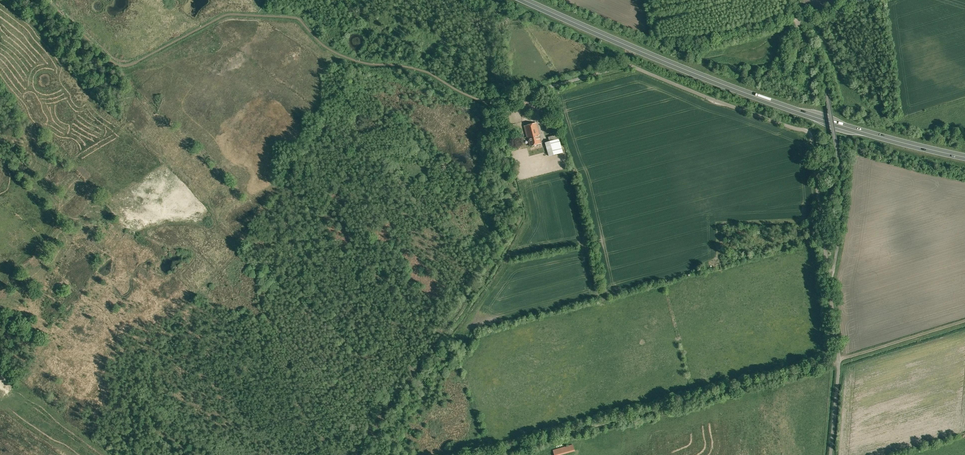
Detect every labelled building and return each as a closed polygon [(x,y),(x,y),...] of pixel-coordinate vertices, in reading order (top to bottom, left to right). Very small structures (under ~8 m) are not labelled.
[(529,147),(542,145),(537,121),(525,124),(529,147)] [(564,152),(559,133),(549,135),(550,141),(546,142),(549,156),(564,152)] [(552,450),(554,454),(561,454),(575,451),(573,445),(552,450)]
